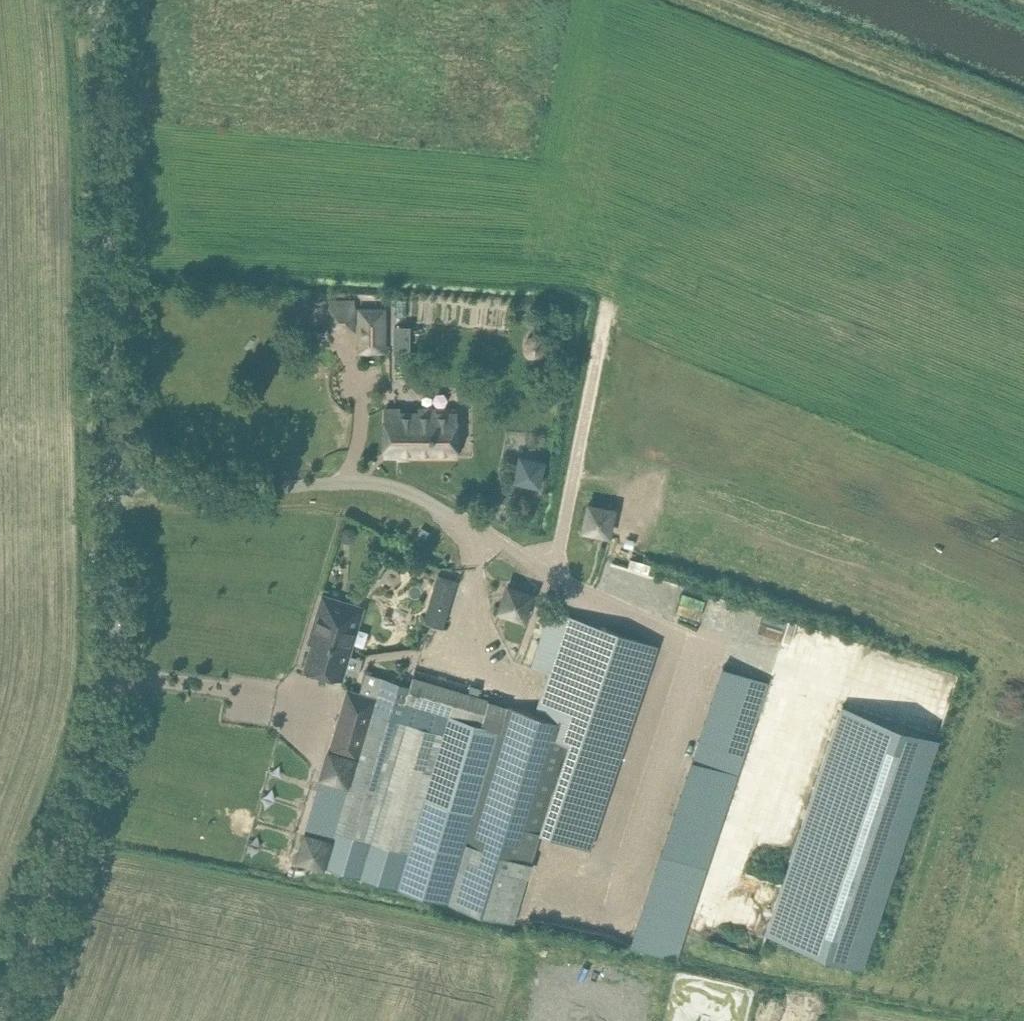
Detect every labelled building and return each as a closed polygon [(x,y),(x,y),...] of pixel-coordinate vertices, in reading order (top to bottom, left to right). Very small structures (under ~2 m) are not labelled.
[(385,308),(360,308),(360,350),(385,350),(385,308)] [(534,325),(533,351),(559,352),(560,326),(534,325)] [(397,457),(456,458),(456,409),(385,409),(385,443),(397,443),(397,457)] [(519,455),(514,480),(540,486),(545,460),(519,455)] [(445,623),(458,581),(438,575),(425,616),(445,623)] [(508,585),(499,610),(524,618),(533,594),(508,585)] [(312,642),(304,668),(342,679),(353,643),(349,642),(354,627),(357,628),(364,606),(322,594),(308,641),(312,642)] [(574,716),(571,724),(539,830),(589,847),(657,645),(551,609),(532,666),(572,679),(565,703),(572,705),(568,715),(574,716)] [(722,669),(630,946),(676,961),(768,685),(722,669)] [(480,725),(487,699),(413,677),(405,703),(480,725)] [(375,697),(348,689),(330,749),(358,757),(334,831),(407,853),(443,734),(371,713),(375,697)] [(512,921),(539,830),(571,724),(508,705),(448,902),(512,921)] [(766,933),(765,933),(862,966),(938,738),(909,729),(841,706),(766,933)]
